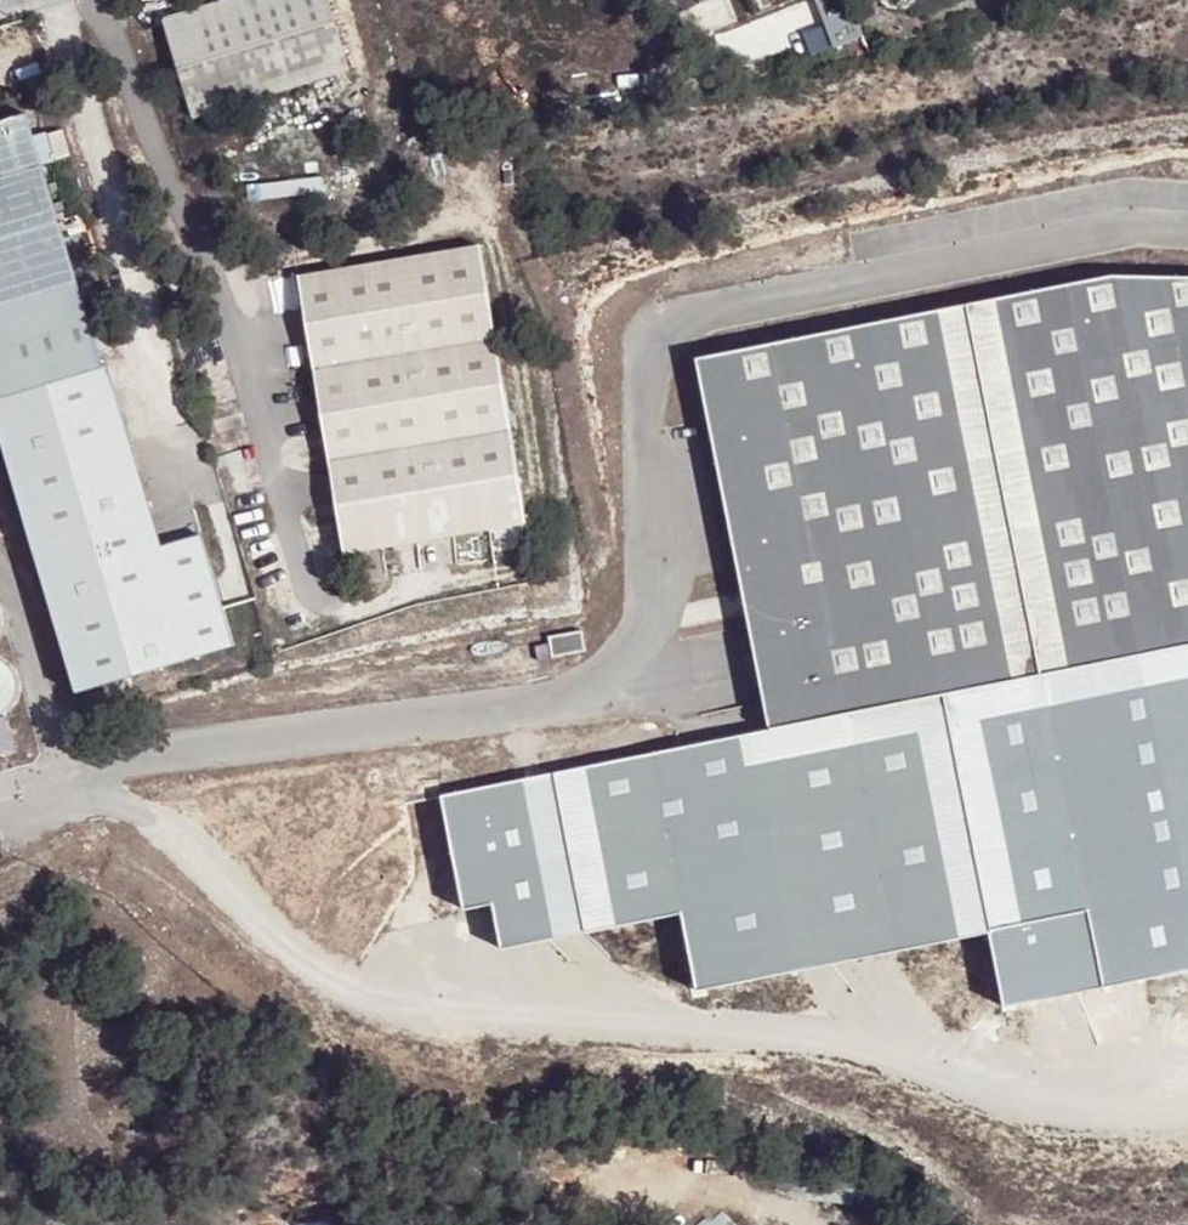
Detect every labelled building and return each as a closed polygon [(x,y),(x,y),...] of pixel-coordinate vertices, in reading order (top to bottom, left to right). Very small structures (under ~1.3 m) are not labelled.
[(163,20),(195,117),(353,67),(331,0),(225,0),(163,20)] [(86,312),(26,114),(0,125),(0,339),(86,312)] [(481,246),(297,276),(345,553),(529,524),(481,246)] [(773,729),(1187,648),(1187,278),(1116,276),(698,361),(773,729)] [(75,692),(233,645),(200,534),(161,546),(106,364),(102,365),(86,312),(0,339),(0,441),(75,692)] [(444,794),(465,904),(496,898),(505,942),(687,907),(702,981),(989,924),(1006,1011),(1187,975),(1187,648),(773,729),(444,794)] [(706,1224),(736,1224),(723,1211),(706,1224)]
